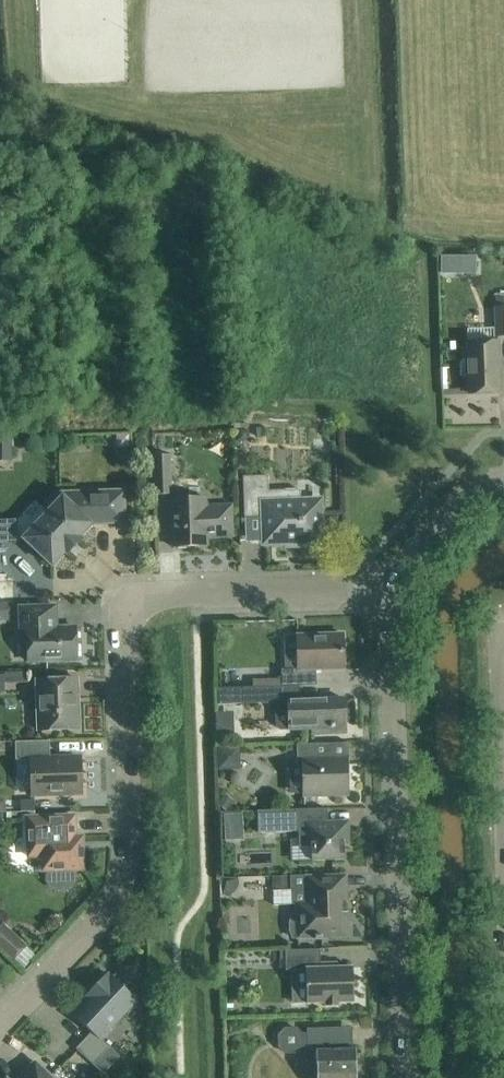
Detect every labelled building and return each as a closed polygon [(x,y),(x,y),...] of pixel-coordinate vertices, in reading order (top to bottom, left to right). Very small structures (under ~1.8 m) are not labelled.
[(454,255),(441,256),(441,273),(454,273),(454,255)] [(500,393),(498,342),(468,343),(469,394),(500,393)] [(238,431),(238,442),(244,442),(250,436),(249,430),(238,431)] [(8,459),(7,438),(0,438),(0,460),(8,459)] [(155,495),(172,494),(171,455),(153,456),(155,495)] [(243,477),(244,498),(245,519),(247,519),(247,514),(264,513),(265,543),(322,541),(321,500),(299,501),(299,492),(301,492),(301,490),(264,491),(264,478),(269,478),(269,476),(243,477)] [(126,523),(125,491),(61,493),(46,509),(49,512),(23,539),(52,566),(65,553),(67,555),(82,539),(80,537),(92,524),(126,523)] [(171,500),(173,547),(176,547),(178,548),(187,548),(189,546),(208,545),(208,538),(233,537),(232,515),(232,505),(207,506),(206,498),(171,500)] [(9,618),(8,602),(3,601),(0,602),(0,618),(9,618)] [(55,622),(56,622),(56,606),(20,607),(21,636),(28,636),(28,662),(77,660),(76,627),(55,628),(55,622)] [(282,679),(255,680),(255,687),(266,686),(282,686),(299,685),(317,685),(316,669),(344,669),(343,634),(298,635),(298,646),(284,646),(285,669),(281,669),(282,679)] [(2,669),(2,672),(0,672),(0,690),(3,689),(3,681),(27,681),(27,669),(2,669)] [(76,697),(79,697),(78,679),(37,680),(38,712),(40,712),(41,728),(38,728),(38,730),(80,729),(79,705),(76,705),(76,697)] [(255,687),(222,688),(223,699),(256,698),(256,704),(267,703),(273,703),(274,723),(281,730),(290,729),(324,728),(346,727),(345,699),(300,700),(299,685),(282,686),(266,686),(255,687)] [(235,710),(219,710),(220,734),(236,733),(235,710)] [(81,757),(50,758),(50,741),(16,742),(16,760),(32,760),(33,795),(82,793),(81,757)] [(303,765),(304,796),(348,795),(347,762),(330,763),(329,743),(297,744),(298,765),(303,765)] [(236,747),(217,748),(217,769),(237,768),(236,747)] [(217,805),(226,811),(233,800),(224,794),(217,805)] [(21,800),(21,812),(35,811),(35,800),(21,800)] [(306,809),(258,811),(258,833),(294,832),(294,845),(299,845),(300,861),(323,860),(345,859),(344,844),(349,843),(349,827),(328,827),(328,808),(306,809)] [(83,837),(75,837),(75,816),(28,817),(29,856),(42,856),(43,871),(48,870),(49,881),(56,888),(67,888),(75,880),(75,870),(84,869),(83,837)] [(291,877),(274,878),(275,904),(292,903),(297,903),(298,938),(326,937),(348,937),(346,875),(324,876),(307,877),(291,877)] [(0,921),(0,949),(12,959),(26,944),(1,921),(0,921)] [(320,949),(285,950),(286,970),(306,970),(307,1003),(326,1003),(326,1007),(339,1006),(338,1002),(354,1002),(353,967),(338,967),(338,962),(321,962),(320,949)] [(96,991),(74,1015),(92,1032),(76,1049),(94,1065),(101,1058),(110,1048),(100,1038),(137,1000),(127,990),(127,985),(122,985),(111,975),(110,977),(107,974),(93,988),(96,991)] [(307,1028),(307,1034),(303,1034),(296,1029),(285,1029),(280,1035),(280,1046),(286,1052),(297,1052),(303,1046),(307,1046),(314,1051),(316,1051),(317,1077),(357,1077),(356,1049),(343,1049),(342,1027),(307,1028)] [(101,1058),(94,1065),(103,1074),(110,1067),(101,1058)] [(35,1062),(20,1077),(52,1077),(35,1062)]
